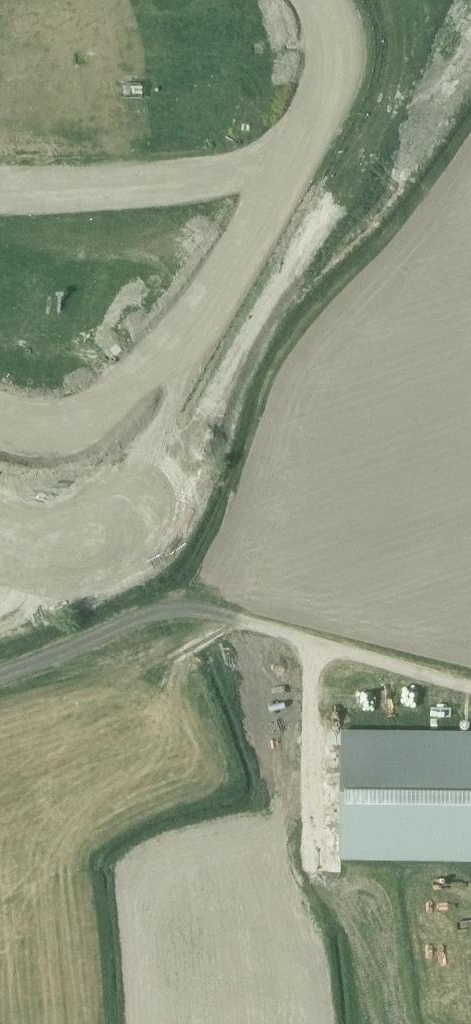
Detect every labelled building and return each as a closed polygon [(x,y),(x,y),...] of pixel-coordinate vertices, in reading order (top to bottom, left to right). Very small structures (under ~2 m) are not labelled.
[(341,736),(340,856),(470,858),(470,738),(341,736)]
